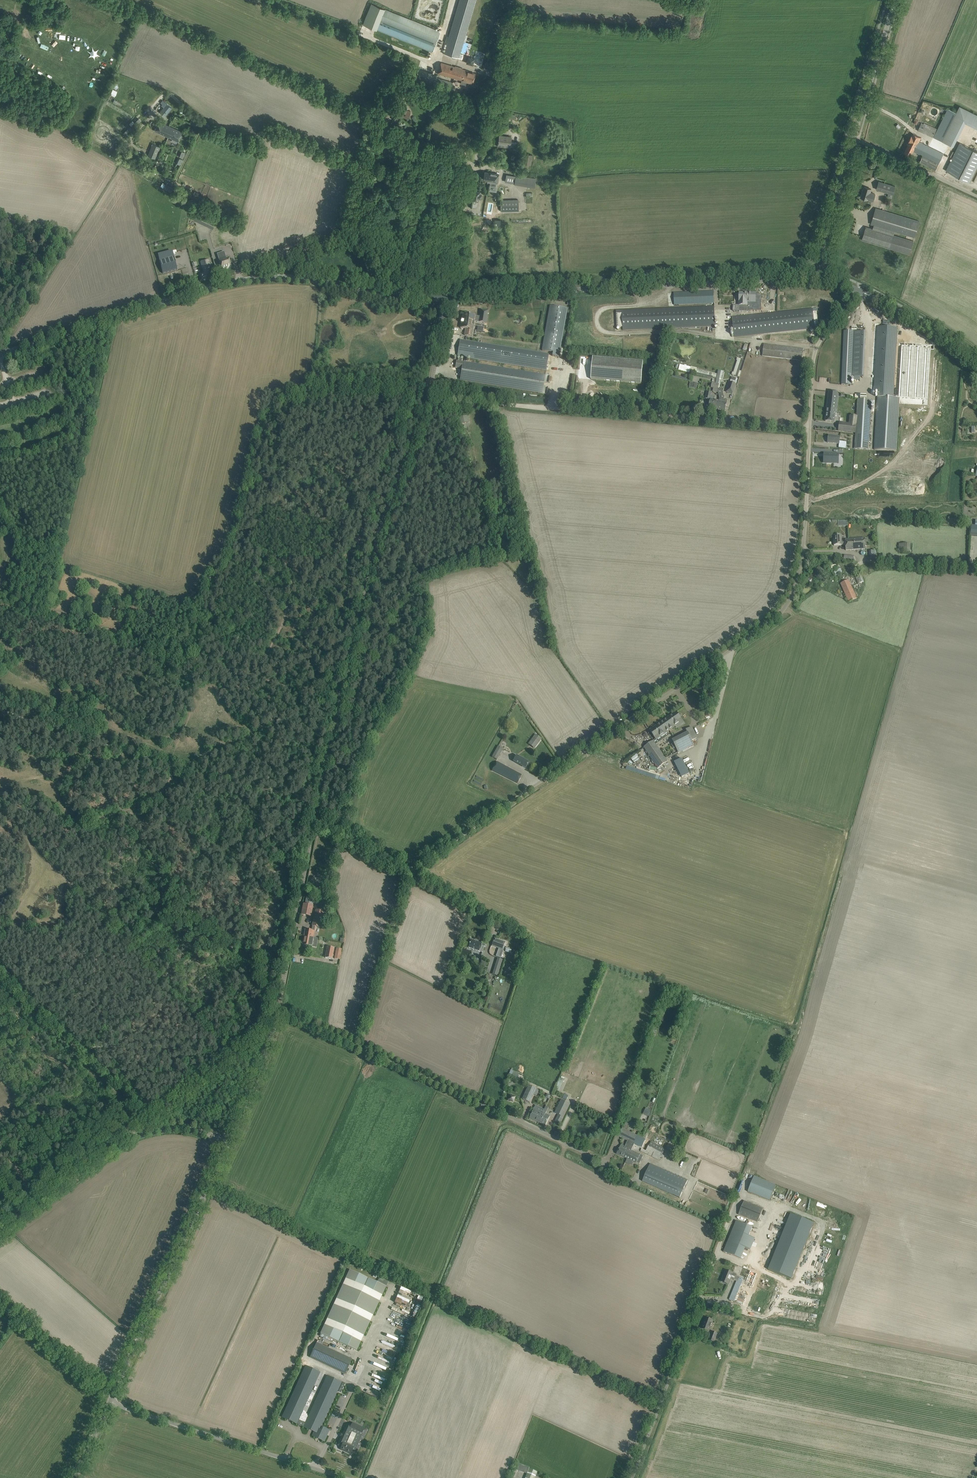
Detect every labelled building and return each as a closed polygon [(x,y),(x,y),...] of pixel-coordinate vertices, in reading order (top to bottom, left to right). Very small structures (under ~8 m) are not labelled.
[(444,53),(459,58),(460,56),(461,53),(464,43),(464,41),(466,35),(476,0),(459,0),(456,11),(449,36),(447,40),(444,52),(444,53)] [(384,9),(380,21),(383,22),(436,43),(441,31),(412,19),(410,19),(384,9)] [(380,21),(376,30),(432,52),(436,44),(383,23),(383,22),(380,21)] [(505,38),(506,31),(500,29),(496,44),(499,45),(501,38),(505,38)] [(441,62),(438,73),(454,78),(456,78),(460,80),(461,80),(460,84),(471,87),(472,83),(475,73),(468,71),(441,62)] [(435,82),(437,74),(418,69),(416,77),(435,82)] [(435,83),(449,87),(451,82),(437,77),(435,83)] [(411,88),(407,85),(399,97),(403,100),(411,88)] [(172,108),(164,102),(163,104),(162,105),(164,107),(160,112),(165,116),(172,108)] [(405,105),(401,103),(397,114),(408,118),(410,111),(404,109),(405,105)] [(918,130),(942,141),(956,112),(948,109),(937,135),(935,133),(936,129),(930,127),(930,125),(924,123),(923,124),(921,123),(918,130)] [(138,119),(135,123),(131,126),(134,128),(141,121),(138,119)] [(169,126),(159,121),(155,131),(168,137),(170,132),(166,131),(169,126)] [(169,126),(166,131),(170,132),(168,137),(173,139),(171,141),(177,143),(178,141),(182,132),(169,126)] [(908,142),(909,142),(913,144),(912,146),(914,147),(915,146),(919,148),(917,152),(939,163),(944,154),(919,141),(921,137),(913,134),(912,136),(911,136),(908,142)] [(505,147),(506,147),(510,147),(511,137),(499,135),(498,146),(505,147)] [(919,148),(915,146),(914,147),(912,146),(913,144),(909,142),(904,152),(910,155),(913,151),(917,152),(919,148)] [(960,142),(955,152),(953,151),(950,156),(952,158),(946,170),(969,182),(976,166),(976,151),(960,142)] [(152,143),(147,155),(155,158),(160,146),(152,143)] [(532,155),(524,154),(522,163),(531,165),(532,155)] [(926,165),(936,170),(939,164),(929,159),(926,165)] [(484,172),(483,178),(487,179),(487,181),(489,181),(490,181),(490,185),(496,186),(496,182),(497,183),(499,174),(489,172),(484,172)] [(507,175),(506,182),(514,183),(515,176),(507,175)] [(895,186),(879,181),(876,189),(893,194),(895,186)] [(166,185),(163,189),(171,193),(173,189),(166,185)] [(871,189),(864,187),(861,197),(868,199),(873,201),(875,194),(870,192),(871,189)] [(480,192),(473,191),(471,200),(478,202),(479,199),(481,199),(482,194),(479,194),(480,192)] [(197,195),(193,203),(200,205),(201,202),(202,201),(199,200),(200,197),(197,195)] [(518,199),(501,200),(501,211),(519,211),(518,199)] [(919,221),(875,207),(870,224),(914,237),(919,221)] [(218,217),(199,209),(194,219),(213,228),(218,217)] [(913,241),(866,227),(862,240),(909,254),(913,241)] [(224,252),(217,254),(218,258),(222,257),(223,260),(219,261),(222,269),(231,266),(229,258),(226,259),(224,252)] [(174,257),(159,261),(163,273),(178,269),(174,257)] [(200,275),(202,280),(213,276),(208,260),(201,262),(204,274),(200,275)] [(714,303),(714,291),(674,293),(674,305),(714,303)] [(740,311),(740,312),(749,312),(749,311),(749,306),(748,306),(748,293),(740,293),(740,305),(740,311)] [(748,293),(748,306),(749,306),(755,306),(761,306),(761,298),(756,297),(756,294),(756,293),(748,293)] [(558,357),(567,309),(550,306),(542,350),(553,352),(552,356),(558,357)] [(646,309),(616,311),(616,314),(617,327),(623,327),(623,329),(647,328),(715,325),(714,312),(714,307),(646,309)] [(819,325),(818,308),(732,317),(734,337),(815,328),(814,325),(819,325)] [(479,317),(463,314),(461,328),(466,329),(465,335),(472,336),(475,322),(486,323),(488,311),(481,310),(479,317)] [(897,328),(878,327),(874,392),(878,392),(875,450),(896,451),(900,398),(893,398),(897,328)] [(863,377),(865,331),(844,331),(841,384),(851,385),(851,376),(863,377)] [(546,370),(549,354),(460,340),(457,356),(546,370)] [(803,349),(764,344),(762,355),(802,361),(803,349)] [(641,384),(643,361),(593,357),(591,379),(641,384)] [(549,383),(550,375),(457,361),(455,367),(462,368),(460,380),(547,394),(548,387),(544,386),(544,382),(549,383)] [(445,379),(443,390),(457,392),(459,381),(445,379)] [(730,382),(726,392),(732,394),(733,394),(736,384),(737,381),(734,381),(731,380),(730,382)] [(719,402),(717,409),(725,411),(726,406),(728,400),(724,399),(724,396),(723,396),(722,389),(718,389),(718,393),(720,398),(719,401),(719,402)] [(712,393),(707,391),(706,399),(710,399),(711,399),(709,407),(717,409),(719,401),(714,400),(715,397),(711,396),(712,393)] [(838,392),(829,391),(825,421),(835,422),(838,392)] [(872,400),(858,399),(856,419),(856,423),(856,425),(854,449),(868,450),(872,400)] [(460,424),(464,423),(469,422),(467,414),(463,416),(459,416),(460,424)] [(856,423),(856,419),(850,419),(849,424),(845,423),(844,431),(855,433),(856,425),(856,423)] [(840,437),(829,435),(828,442),(839,444),(840,437)] [(826,455),(824,455),(824,462),(835,462),(835,461),(839,461),(839,453),(826,453),(826,455)] [(839,536),(834,536),(834,545),(845,545),(845,542),(841,542),(841,536),(839,536)] [(848,539),(845,540),(845,542),(845,545),(846,550),(849,550),(866,549),(865,545),(869,544),(868,542),(865,542),(865,538),(848,539)] [(910,544),(899,544),(899,552),(910,552),(910,544)] [(841,559),(838,556),(827,567),(831,570),(841,559)] [(823,570),(819,566),(806,579),(811,583),(823,570)] [(860,572),(855,574),(857,579),(858,584),(863,582),(864,582),(862,577),(860,572)] [(857,599),(848,580),(841,584),(849,602),(857,599)] [(683,722),(676,712),(669,717),(667,719),(667,718),(663,721),(670,731),(683,722)] [(670,731),(663,721),(650,730),(657,740),(670,731)] [(674,743),(671,745),(673,748),(676,747),(676,749),(678,753),(694,745),(692,741),(697,738),(692,727),(686,730),(687,732),(672,740),(674,743)] [(541,739),(535,735),(530,742),(536,746),(541,739)] [(668,761),(653,740),(644,747),(658,768),(668,761)] [(498,745),(494,752),(499,755),(503,748),(498,745)] [(636,754),(630,757),(633,762),(639,759),(636,754)] [(528,762),(517,756),(514,761),(525,768),(528,762)] [(682,758),(674,762),(682,777),(689,773),(682,758)] [(496,762),(492,770),(496,772),(517,783),(521,775),(517,772),(496,762)] [(304,904),(302,915),(307,916),(311,916),(313,906),(314,899),(307,898),(305,904),(304,904)] [(312,926),(311,930),(314,931),(315,926),(320,928),(324,912),(316,910),(312,926)] [(311,930),(310,930),(305,929),(304,937),(313,939),(314,931),(311,930)] [(313,939),(304,937),(302,945),(312,947),(313,939)] [(494,939),(492,946),(499,948),(496,956),(500,958),(504,947),(503,946),(505,942),(494,939)] [(471,940),(468,948),(479,951),(482,952),(484,946),(481,945),(482,944),(471,940)] [(326,953),(325,958),(331,959),(332,959),(333,958),(334,948),(327,947),(326,953)] [(496,965),(493,974),(498,976),(501,966),(496,965)] [(506,969),(503,977),(512,979),(515,972),(506,969)] [(511,1070),(508,1076),(516,1079),(519,1073),(511,1070)] [(562,1082),(557,1080),(552,1091),(554,1092),(555,1090),(558,1091),(562,1082)] [(536,1088),(529,1085),(523,1099),(530,1102),(536,1088)] [(562,1099),(555,1113),(558,1115),(555,1121),(560,1124),(564,1118),(570,1104),(565,1101),(562,1100),(562,1099)] [(532,1113),(530,1118),(538,1122),(543,1113),(543,1112),(544,1109),(541,1108),(539,1112),(534,1110),(532,1113)] [(543,1112),(543,1113),(538,1122),(545,1125),(550,1116),(545,1114),(547,1110),(544,1109),(543,1112)] [(622,1128),(618,1136),(628,1141),(634,1144),(638,1136),(632,1133),(628,1131),(627,1130),(623,1129),(622,1128)] [(621,1145),(617,1154),(627,1159),(631,1150),(634,1144),(628,1141),(625,1146),(621,1144),(621,1145)] [(651,1142),(646,1150),(645,1152),(659,1160),(665,1149),(651,1142)] [(631,1150),(627,1159),(640,1164),(644,1156),(631,1150)] [(687,1180),(650,1163),(642,1181),(679,1198),(687,1180)] [(748,1192),(770,1201),(776,1185),(754,1176),(748,1192)] [(758,1222),(763,1209),(744,1201),(739,1215),(758,1222)] [(798,1211),(775,1266),(798,1276),(821,1220),(798,1211)] [(744,1247),(750,1249),(751,1245),(752,1245),(754,1239),(749,1236),(752,1227),(736,1221),(724,1252),(739,1258),(744,1247)] [(765,1242),(777,1237),(773,1229),(771,1230),(770,1226),(761,1230),(765,1242)] [(762,1250),(761,1252),(763,1253),(762,1256),(764,1257),(762,1261),(766,1262),(770,1253),(762,1250)] [(386,1287),(349,1270),(320,1334),(357,1351),(386,1287)] [(731,1277),(734,1279),(736,1274),(726,1270),(723,1277),(721,1281),(728,1284),(731,1277)] [(734,1301),(743,1279),(739,1277),(737,1281),(736,1281),(730,1295),(728,1299),(734,1302),(734,1301)] [(403,1306),(405,1302),(395,1297),(393,1302),(403,1306)] [(729,1313),(724,1327),(730,1329),(735,1316),(729,1313)] [(706,1318),(702,1329),(709,1331),(713,1320),(706,1318)] [(709,1340),(714,1342),(718,1334),(712,1331),(709,1340)] [(309,1357),(345,1374),(352,1359),(316,1342),(309,1357)] [(379,1353),(378,1357),(391,1362),(392,1358),(379,1353)] [(296,1423),(304,1427),(314,1432),(312,1436),(324,1441),(329,1430),(322,1427),(321,1430),(320,1429),(341,1382),(327,1376),(305,1423),(298,1420),(320,1373),(306,1366),(282,1417),(296,1424),(296,1423)] [(349,1430),(346,1428),(343,1435),(342,1434),(341,1436),(342,1436),(339,1443),(343,1445),(341,1449),(351,1454),(353,1449),(355,1450),(354,1451),(356,1452),(366,1430),(352,1424),(349,1430)] [(525,1477),(535,1477),(538,1477),(540,1473),(529,1469),(529,1467),(519,1464),(517,1469),(527,1473),(525,1477)]
